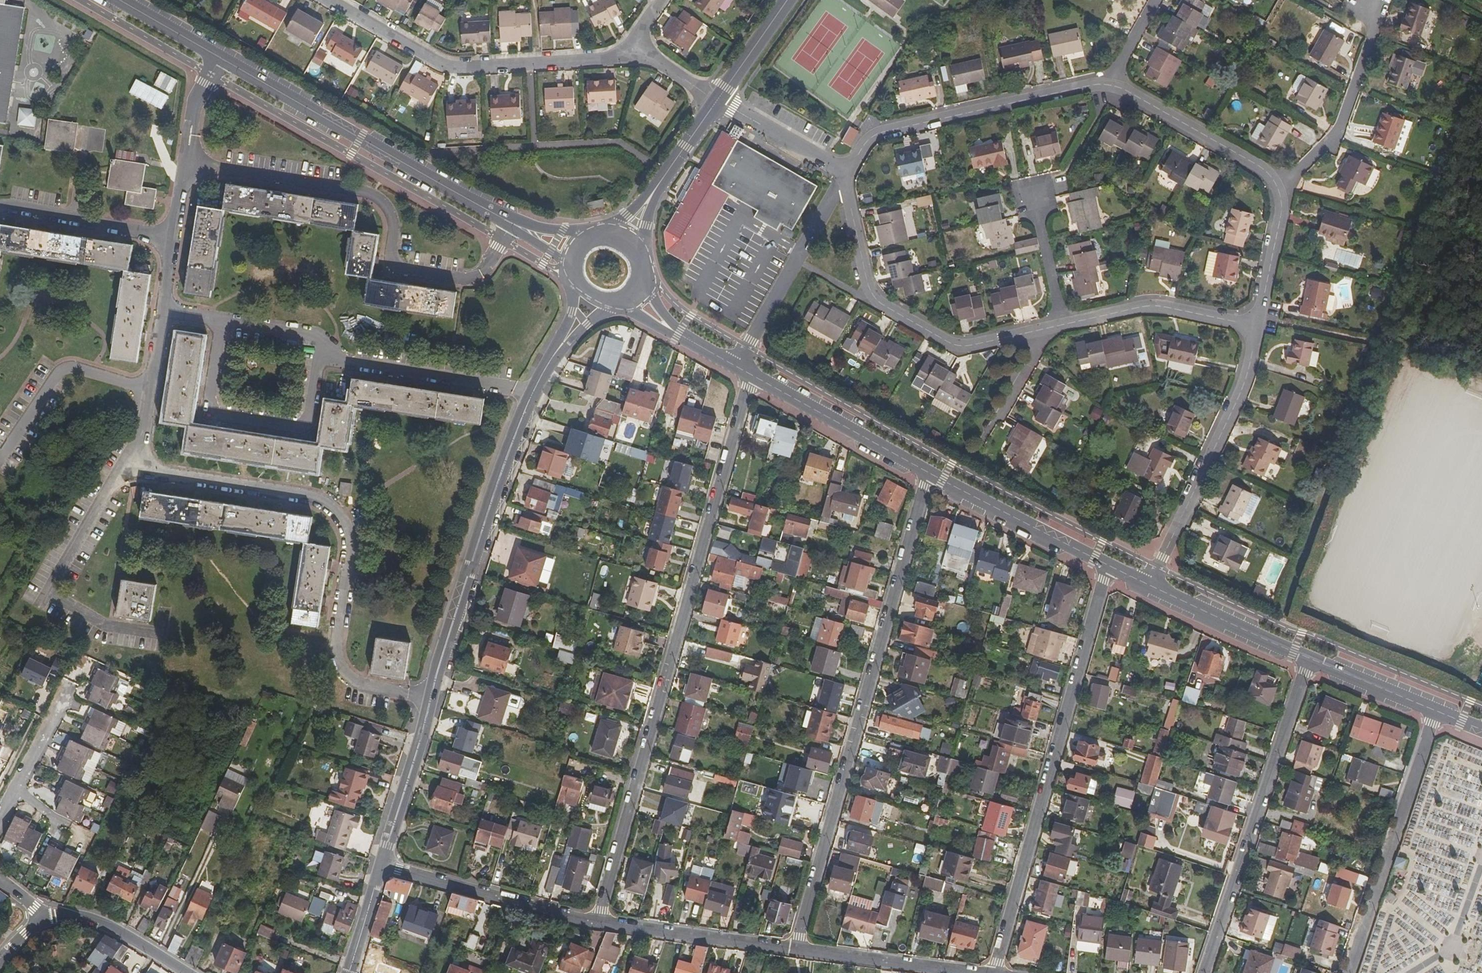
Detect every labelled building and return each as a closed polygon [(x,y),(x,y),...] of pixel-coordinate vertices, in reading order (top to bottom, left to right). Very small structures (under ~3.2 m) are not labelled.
[(24,5),(5,3),(5,0),(0,0),(0,122),(8,123),(24,5)] [(266,0),(237,0),(235,5),(272,27),(282,9),(266,0)] [(388,8),(398,13),(401,7),(405,0),(375,0),(388,8)] [(439,17),(431,12),(438,0),(418,0),(407,18),(422,27),(425,24),(432,28),(439,17)] [(607,0),(575,0),(587,25),(613,14),(607,0)] [(716,0),(692,0),(693,1),(688,9),(703,19),(716,0)] [(886,14),(896,0),(866,0),(886,14)] [(1202,1),(1201,0),(1177,0),(1180,2),(1173,13),(1189,23),(1194,26),(1201,14),(1196,11),(1202,1)] [(1419,33),(1428,5),(1412,0),(1407,16),(1402,14),(1399,26),(1419,33)] [(307,41),(318,20),(294,7),(282,27),(307,41)] [(564,37),(564,7),(546,7),(546,12),(534,12),(534,31),(542,31),(548,31),(548,37),(564,37)] [(525,32),(524,12),(510,12),(510,8),(492,8),(494,39),(507,39),(510,35),(510,32),(516,32),(525,32)] [(685,38),(694,25),(677,12),(671,21),(667,26),(663,22),(654,35),(680,53),(689,40),(685,38)] [(1181,37),(1189,23),(1173,13),(1171,12),(1163,26),(1159,24),(1154,33),(1173,45),(1178,35),(1181,37)] [(484,41),(483,18),(454,19),(455,40),(484,41)] [(1082,48),(1078,27),(1047,33),(1052,55),(1082,48)] [(357,46),(336,35),(338,32),(330,28),(320,45),(326,48),(325,51),(347,63),(357,46)] [(1329,72),(1344,44),(1324,34),(1309,61),(1329,72)] [(257,45),(264,48),(268,41),(261,37),(257,45)] [(1030,42),(1029,40),(998,47),(1003,69),(1026,63),(1025,59),(1034,57),(1030,42)] [(1041,55),(1038,40),(1030,42),(1034,57),(1041,55)] [(1163,84),(1178,58),(1153,44),(1145,58),(1150,61),(1143,73),(1163,84)] [(388,82),(399,64),(371,48),(360,66),(388,82)] [(1404,85),(1414,56),(1394,49),(1391,57),(1395,58),(1392,65),(1387,78),(1404,85)] [(307,58),(314,63),(318,56),(311,51),(307,58)] [(985,77),(980,56),(949,63),(955,88),(970,85),(969,80),(985,77)] [(314,77),(321,72),(316,65),(309,70),(314,77)] [(432,81),(412,71),(410,75),(402,70),(393,84),(422,100),(432,81)] [(1310,106),(1323,84),(1304,72),(1291,94),(1310,106)] [(936,94),(934,82),(930,83),(928,75),(897,81),(900,94),(903,93),(905,101),(936,94)] [(1209,78),(1206,85),(1213,88),(1216,81),(1209,78)] [(607,101),(607,80),(581,81),(581,101),(607,101)] [(661,99),(656,96),(660,91),(647,83),(630,107),(643,116),(646,112),(659,121),(670,106),(661,99)] [(355,99),(359,92),(351,87),(347,94),(355,99)] [(566,108),(565,87),(537,87),(537,108),(566,108)] [(513,117),(513,92),(499,92),(499,96),(482,96),(482,117),(513,117)] [(469,125),(468,101),(448,102),(438,102),(439,126),(469,125)] [(33,125),(36,107),(18,105),(16,122),(33,125)] [(1208,108),(1203,118),(1211,121),(1215,112),(1208,108)] [(1393,146),(1404,115),(1383,108),(1378,123),(1382,124),(1376,140),(1393,146)] [(1271,149),(1286,122),(1268,112),(1262,123),(1257,120),(1251,133),(1256,136),(1254,139),(1271,149)] [(1120,147),(1131,127),(1121,122),(1119,125),(1106,117),(1094,138),(1107,145),(1110,141),(1120,147)] [(75,150),(78,123),(65,121),(65,119),(51,118),(48,147),(75,150)] [(852,142),(861,127),(850,121),(841,136),(852,142)] [(1382,124),(1378,123),(1373,138),(1376,140),(1382,124)] [(791,230),(816,184),(736,140),(741,131),(733,126),(728,135),(723,133),(701,171),(695,168),(678,200),(683,203),(666,233),(668,256),(685,265),(725,193),(730,196),(756,211),(752,218),(776,232),(781,224),(791,230)] [(1143,158),(1154,138),(1145,133),(1144,134),(1131,127),(1120,147),(1131,153),(1132,151),(1143,158)] [(919,132),(920,138),(927,137),(928,144),(933,144),(934,154),(938,153),(935,130),(919,132)] [(1060,149),(1056,130),(1030,135),(1034,154),(1060,149)] [(1005,160),(1000,137),(967,145),(972,163),(992,159),(993,163),(1005,160)] [(923,168),(919,147),(895,152),(899,173),(923,168)] [(143,184),(147,161),(136,160),(138,150),(117,148),(116,156),(112,156),(107,187),(128,189),(126,203),(154,207),(158,186),(143,184)] [(1185,171),(1188,165),(1176,157),(1176,154),(1167,148),(1155,167),(1165,173),(1165,174),(1164,175),(1163,177),(1177,185),(1179,181),(1185,171)] [(1370,181),(1376,161),(1352,153),(1344,174),(1347,175),(1343,186),(1358,191),(1362,179),(1370,181)] [(1202,190),(1213,171),(1204,165),(1202,168),(1190,161),(1188,165),(1185,171),(1179,181),(1191,188),(1193,185),(1202,190)] [(358,226),(362,200),(228,181),(225,206),(356,225),(349,269),(372,272),(368,299),(457,312),(461,285),(376,273),(382,229),(358,226)] [(690,267),(730,196),(725,193),(685,265),(690,267)] [(1001,219),(999,205),(1003,204),(1001,193),(978,198),(980,209),(976,210),(979,224),(984,223),(1001,219)] [(1101,223),(1094,193),(1066,199),(1070,214),(1074,213),(1077,228),(1101,223)] [(932,203),(930,194),(918,197),(920,206),(932,203)] [(587,204),(589,210),(604,206),(603,200),(587,204)] [(214,294),(225,206),(198,202),(188,290),(214,294)] [(1244,245),(1252,208),(1230,204),(1223,240),(1244,245)] [(1338,212),(1338,209),(1325,205),(1324,210),(1326,211),(1337,214),(1338,212)] [(907,240),(900,209),(877,215),(880,230),(877,230),(881,246),(907,240)] [(1345,241),(1352,217),(1338,212),(1337,214),(1326,211),(1320,229),(1326,231),(1336,234),(1335,238),(1345,241)] [(1008,232),(1006,218),(1001,219),(984,223),(986,237),(991,237),(993,248),(1015,243),(1013,231),(1008,232)] [(130,269),(135,243),(4,222),(1,249),(127,269),(113,357),(138,360),(152,272),(130,269)] [(1097,260),(1094,247),(1089,248),(1087,237),(1066,241),(1068,253),(1072,252),(1074,265),(1092,262),(1093,261),(1097,260)] [(1038,249),(1036,239),(1015,243),(1018,255),(1038,249)] [(1176,277),(1180,249),(1149,245),(1146,269),(1161,271),(1160,274),(1176,277)] [(1235,268),(1238,254),(1216,249),(1211,274),(1236,279),(1238,269),(1235,268)] [(912,275),(909,261),(905,261),(903,250),(882,255),(884,266),(888,266),(891,280),(912,275)] [(1097,276),(1093,261),(1092,262),(1074,265),(1071,266),(1074,281),(1071,282),(1074,294),(1095,289),(1092,277),(1097,276)] [(1338,271),(1339,266),(1326,262),(1324,266),(1338,271)] [(1328,306),(1332,279),(1307,273),(1305,286),(1308,286),(1306,301),(1303,300),(1301,300),(1299,308),(1321,312),(1322,305),(1328,306)] [(924,293),(920,274),(912,275),(891,280),(893,289),(902,287),(904,297),(924,293)] [(1037,295),(1033,274),(1016,278),(1018,285),(1022,307),(1031,306),(1029,297),(1037,295)] [(1022,307),(1018,285),(1002,288),(1003,292),(991,295),(996,317),(1008,315),(1007,310),(1022,307)] [(987,318),(982,296),(970,299),(969,295),(955,298),(960,320),(974,317),(975,321),(987,318)] [(835,335),(848,312),(834,304),(832,308),(819,301),(818,302),(816,306),(809,302),(802,315),(808,319),(810,319),(809,321),(835,335)] [(879,335),(882,331),(869,324),(869,320),(859,315),(847,335),(858,341),(857,344),(870,351),(879,335)] [(192,423),(207,335),(182,331),(167,419),(192,423)] [(1196,364),(1201,342),(1192,340),(1191,341),(1173,338),(1174,336),(1159,333),(1157,343),(1159,356),(1196,364)] [(1309,360),(1314,338),(1295,334),(1293,346),(1287,345),(1286,356),(1309,360)] [(893,363),(903,345),(893,340),(892,342),(879,335),(870,351),(868,355),(881,361),(883,358),(893,363)] [(1138,359),(1132,335),(1119,338),(1118,335),(1098,339),(1104,362),(1105,367),(1138,359)] [(613,375),(624,341),(608,336),(607,340),(601,338),(592,368),(593,369),(613,375)] [(1104,362),(1098,339),(1084,343),(1084,340),(1073,342),(1077,363),(1089,360),(1090,365),(1104,362)] [(934,390),(948,365),(936,359),(937,356),(926,350),(911,378),(934,390)] [(633,381),(638,365),(621,360),(616,376),(633,381)] [(679,418),(688,386),(677,384),(673,383),(675,378),(678,379),(682,367),(675,365),(668,388),(672,389),(667,407),(665,413),(679,418)] [(961,406),(971,387),(951,377),(956,369),(948,365),(934,390),(928,400),(944,408),(949,400),(961,406)] [(613,375),(593,369),(585,393),(604,399),(605,399),(613,375)] [(1055,405),(1063,393),(1059,391),(1065,381),(1044,369),(1039,379),(1042,380),(1035,393),(1055,405)] [(349,449),(356,404),(483,425),(488,398),(357,377),(353,404),(332,400),(325,445),(349,449)] [(1297,421),(1307,390),(1284,383),(1274,414),(1297,421)] [(667,407),(672,389),(668,388),(662,406),(667,407)] [(625,404),(622,413),(628,415),(652,422),(659,398),(644,393),(630,389),(625,404)] [(1051,424),(1060,408),(1055,405),(1035,393),(1030,402),(1038,406),(1034,415),(1051,424)] [(622,413),(625,404),(605,399),(604,399),(597,407),(593,421),(590,421),(588,426),(591,427),(589,431),(607,437),(612,422),(619,425),(620,419),(622,413)] [(1182,436),(1194,414),(1174,404),(1163,426),(1182,436)] [(709,442),(716,418),(701,414),(702,410),(684,405),(677,429),(695,434),(694,438),(709,442)] [(1093,407),(1091,417),(1102,419),(1104,409),(1093,407)] [(773,439),(777,425),(778,420),(760,414),(759,416),(756,415),(751,431),(754,432),(753,433),(773,439)] [(666,416),(660,415),(656,429),(663,431),(665,423),(664,422),(666,416)] [(1025,459),(1041,432),(1015,418),(1007,431),(1011,434),(1004,446),(1012,451),(1008,457),(1026,467),(1029,461),(1025,459)] [(325,445),(192,423),(188,449),(320,471),(325,445)] [(790,455),(797,431),(777,425),(773,439),(767,460),(775,463),(779,452),(790,455)] [(606,438),(576,428),(568,452),(599,462),(606,438)] [(694,438),(695,434),(677,429),(676,433),(694,438)] [(1265,475),(1275,457),(1278,459),(1286,443),(1264,432),(1257,444),(1253,453),(1250,452),(1245,464),(1265,475)] [(560,478),(568,453),(548,446),(543,461),(541,460),(538,471),(560,478)] [(646,460),(649,451),(631,446),(628,454),(646,460)] [(1156,485),(1164,467),(1168,468),(1173,460),(1152,449),(1139,476),(1156,485)] [(825,481),(831,459),(808,452),(802,475),(825,481)] [(670,554),(672,546),(668,545),(671,536),(672,531),(679,507),(680,501),(683,492),(688,493),(690,485),(687,485),(690,476),(692,466),(675,462),(670,480),(673,481),(671,488),(663,486),(648,539),(655,541),(653,549),(650,548),(645,567),(662,571),(665,562),(667,553),(670,554)] [(858,515),(863,499),(839,492),(841,485),(838,485),(842,471),(833,469),(821,514),(831,516),(833,508),(842,510),(839,518),(849,521),(851,513),(858,515)] [(553,495),(556,486),(534,479),(531,488),(553,495)] [(599,485),(599,486),(611,490),(612,484),(601,480),(599,485)] [(896,506),(905,490),(887,480),(878,497),(896,506)] [(340,481),(338,492),(350,494),(351,483),(340,481)] [(1243,512),(1253,493),(1236,484),(1225,503),(1224,503),(1220,509),(1237,518),(1240,512),(1243,512)] [(554,510),(558,496),(553,495),(531,488),(525,506),(545,512),(546,507),(554,510)] [(312,543),(316,517),(146,491),(142,517),(307,542),(294,621),(321,626),(333,546),(312,543)] [(1131,526),(1143,501),(1125,492),(1113,516),(1131,526)] [(755,503),(757,496),(744,493),(742,499),(755,503)] [(784,511),(788,496),(781,494),(777,509),(780,510),(782,510),(784,511)] [(767,512),(769,507),(757,503),(756,505),(732,498),(729,508),(754,515),(749,533),(761,536),(767,512)] [(644,501),(637,499),(635,506),(642,508),(644,501)] [(549,536),(554,520),(524,510),(522,517),(518,515),(514,525),(549,536)] [(806,537),(811,520),(788,514),(785,524),(793,526),(791,533),(806,537)] [(945,543),(951,521),(932,516),(927,538),(945,543)] [(837,526),(838,519),(829,517),(828,520),(820,518),(819,521),(820,521),(830,524),(837,526)] [(889,540),(893,524),(879,521),(875,536),(889,540)] [(965,576),(977,531),(953,524),(941,569),(965,576)] [(719,535),(729,537),(731,527),(721,525),(719,535)] [(585,532),(586,530),(574,526),(571,535),(583,538),(584,538),(585,532)] [(1237,551),(1242,542),(1222,532),(1211,555),(1238,568),(1244,555),(1237,551)] [(771,563),(777,541),(763,536),(756,561),(739,556),(730,545),(723,550),(727,555),(727,557),(727,558),(753,565),(761,568),(777,572),(783,574),(796,577),(803,552),(804,548),(798,546),(792,544),(785,567),(771,563)] [(536,585),(545,556),(519,548),(510,577),(536,585)] [(1013,563),(1014,561),(998,557),(991,555),(992,552),(981,549),(975,569),(993,574),(992,577),(1008,581),(1013,563)] [(868,565),(871,554),(856,550),(853,560),(868,565)] [(803,552),(796,577),(797,578),(803,579),(804,575),(805,576),(811,554),(803,552)] [(727,558),(709,553),(707,560),(716,563),(711,579),(721,582),(720,587),(730,590),(731,583),(734,572),(745,576),(758,579),(761,568),(753,565),(727,558)] [(842,590),(865,597),(876,599),(878,591),(864,587),(869,566),(850,561),(848,560),(847,565),(843,564),(836,589),(842,590)] [(1017,586),(1023,566),(1013,563),(1008,581),(1007,583),(1017,586)] [(1046,595),(1052,574),(1023,566),(1017,586),(1046,595)] [(745,576),(734,572),(731,583),(742,586),(745,576)] [(783,574),(777,572),(774,580),(780,582),(783,574)] [(934,593),(937,581),(918,575),(915,588),(934,593)] [(646,610),(649,600),(647,599),(649,593),(651,593),(653,583),(631,577),(623,603),(646,610)] [(797,578),(796,577),(789,602),(791,602),(797,578)] [(152,621),(158,584),(124,578),(118,615),(152,621)] [(1268,583),(1257,578),(1254,587),(1265,592),(1268,583)] [(1066,623),(1076,587),(1057,581),(1047,617),(1066,623)] [(880,609),(882,601),(876,599),(865,597),(842,590),(836,589),(825,585),(823,593),(841,598),(837,613),(845,616),(845,617),(862,621),(867,605),(880,609)] [(550,595),(557,597),(559,593),(557,592),(558,590),(553,588),(550,595)] [(523,615),(524,613),(525,612),(525,611),(526,609),(526,607),(525,606),(525,605),(528,595),(509,589),(506,599),(503,598),(500,608),(504,609),(501,619),(519,625),(521,616),(523,615)] [(722,617),(728,596),(709,590),(704,611),(722,617)] [(746,594),(736,591),(734,598),(744,601),(746,594)] [(767,600),(786,605),(787,598),(768,593),(766,600),(767,600)] [(1008,609),(1012,595),(1005,593),(1001,607),(1008,609)] [(927,618),(930,609),(932,610),(934,601),(914,595),(911,603),(913,604),(911,613),(927,618)] [(951,603),(966,605),(968,597),(953,595),(951,603)] [(760,604),(762,598),(752,596),(749,605),(760,607),(760,604)] [(587,599),(585,606),(590,608),(592,609),(595,601),(587,599)] [(786,613),(788,606),(786,605),(767,600),(766,605),(765,608),(781,612),(786,613)] [(722,617),(704,611),(703,614),(722,619),(724,619),(724,617),(722,617)] [(1004,624),(1005,617),(992,614),(990,621),(1004,624)] [(836,644),(842,622),(814,615),(808,636),(836,644)] [(1126,646),(1134,619),(1119,615),(1116,628),(1112,627),(1108,641),(1126,646)] [(735,646),(741,625),(724,619),(722,619),(715,641),(735,646)] [(929,646),(933,629),(905,621),(901,638),(929,646)] [(862,636),(864,627),(851,623),(848,633),(862,636)] [(637,656),(641,643),(638,642),(641,631),(619,624),(612,649),(637,656)] [(781,630),(780,633),(787,635),(789,626),(782,625),(781,630)] [(1055,660),(1060,641),(1064,642),(1066,635),(1037,627),(1035,626),(1033,633),(1039,635),(1034,654),(1055,660)] [(1174,661),(1180,641),(1172,639),(1169,634),(1167,635),(1151,631),(1147,644),(1149,645),(1147,653),(1149,656),(1156,658),(1159,656),(1174,661)] [(576,654),(580,642),(557,634),(553,647),(564,651),(576,654)] [(406,680),(413,643),(378,637),(372,674),(406,680)] [(504,672),(511,650),(490,643),(483,665),(504,672)] [(833,674),(839,651),(818,645),(811,668),(833,674)] [(740,655),(708,646),(705,656),(715,658),(716,655),(738,661),(740,655)] [(937,654),(916,648),(914,654),(930,659),(935,660),(937,654)] [(1218,676),(1224,657),(1204,650),(1198,670),(1218,676)] [(574,662),(576,654),(564,651),(562,658),(574,662)] [(924,682),(930,659),(914,654),(905,652),(899,674),(924,682)] [(31,658),(22,675),(43,686),(51,672),(57,676),(64,663),(57,659),(52,669),(31,658)] [(1056,679),(1060,666),(1036,659),(1032,675),(1048,680),(1049,680),(1050,680),(1050,677),(1056,679)] [(764,692),(772,664),(761,661),(759,669),(752,666),(749,678),(750,678),(756,680),(754,686),(750,685),(749,688),(764,692)] [(772,695),(780,666),(773,664),(765,693),(772,695)] [(1116,682),(1120,667),(1113,665),(1109,677),(1109,680),(1116,682)] [(116,686),(120,679),(94,667),(91,675),(94,677),(91,684),(94,686),(115,695),(118,687),(116,686)] [(630,693),(633,683),(621,679),(622,676),(615,674),(614,677),(597,672),(589,698),(606,704),(606,706),(613,708),(613,706),(625,709),(629,699),(626,698),(628,692),(630,693)] [(706,701),(712,678),(691,672),(685,695),(687,695),(685,701),(702,706),(704,701),(706,701)] [(979,683),(982,675),(974,673),(972,681),(979,683)] [(1271,705),(1276,688),(1264,683),(1266,676),(1257,673),(1248,698),(1271,705)] [(754,686),(756,680),(750,678),(747,688),(749,688),(750,685),(754,686)] [(844,683),(824,678),(816,707),(835,712),(844,683)] [(962,697),(966,681),(956,678),(951,694),(962,697)] [(920,707),(921,701),(919,696),(922,694),(917,687),(904,683),(901,686),(903,689),(895,693),(893,698),(895,701),(892,703),(897,712),(913,716),(918,713),(916,710),(920,707)] [(1104,710),(1110,687),(1095,683),(1089,705),(1104,710)] [(1138,697),(1140,689),(1122,683),(1120,691),(1138,697)] [(118,697),(115,695),(94,686),(91,684),(84,699),(110,710),(113,704),(115,705),(118,697)] [(488,686),(478,716),(500,723),(506,705),(519,709),(522,707),(524,705),(525,702),(523,700),(522,698),(520,696),(510,693),(488,686)] [(1035,721),(1043,695),(1029,691),(1023,710),(1014,708),(1012,714),(1035,721)] [(1339,724),(1346,705),(1325,697),(1322,706),(1322,709),(1317,707),(1309,728),(1328,736),(1334,723),(1339,724)] [(568,714),(572,704),(562,701),(559,712),(568,714)] [(697,736),(705,707),(702,706),(685,701),(683,701),(676,730),(678,731),(695,735),(697,736)] [(573,721),(578,706),(572,704),(568,714),(567,719),(573,721)] [(155,714),(158,709),(150,706),(148,711),(155,714)] [(827,737),(831,720),(833,721),(836,712),(814,706),(807,731),(827,737)] [(897,712),(885,708),(879,729),(917,740),(918,736),(926,739),(929,728),(920,726),(922,719),(913,716),(897,712)] [(748,719),(756,721),(758,713),(750,710),(748,719)] [(87,717),(84,723),(109,734),(120,739),(126,726),(94,711),(90,719),(87,717)] [(1172,730),(1176,716),(1168,714),(1164,727),(1172,730)] [(1401,731),(1381,724),(1355,715),(1349,735),(1374,744),(1394,751),(1401,731)] [(1242,752),(1245,742),(1239,741),(1245,721),(1229,716),(1223,736),(1216,733),(1213,743),(1216,744),(1221,745),(1242,752)] [(958,729),(961,720),(953,717),(950,727),(958,729)] [(1025,748),(1031,726),(1006,718),(1000,741),(1011,744),(1025,748)] [(355,748),(374,754),(380,734),(362,729),(364,725),(349,720),(345,734),(358,738),(355,748)] [(609,757),(618,726),(597,720),(588,751),(609,757)] [(748,742),(752,729),(744,727),(745,723),(745,722),(740,721),(735,738),(748,742)] [(106,741),(109,734),(84,723),(81,729),(85,731),(81,740),(105,751),(109,742),(106,741)] [(246,746),(254,729),(248,727),(240,744),(246,746)] [(475,755),(481,734),(458,727),(452,747),(475,755)] [(1162,753),(1169,731),(1161,729),(1154,751),(1162,753)] [(694,739),(695,735),(678,731),(677,734),(694,739)] [(827,737),(807,731),(806,735),(809,736),(826,740),(827,737)] [(688,761),(694,739),(677,734),(671,756),(688,761)] [(826,740),(809,736),(807,743),(831,749),(833,743),(828,741),(826,740)] [(1464,761),(1469,762),(1472,755),(1480,760),(1481,756),(1481,753),(1455,737),(1449,748),(1448,743),(1440,756),(1448,756),(1452,769),(1444,769),(1443,783),(1432,786),(1435,798),(1432,803),(1430,824),(1436,824),(1435,838),(1442,826),(1446,838),(1448,810),(1455,808),(1454,831),(1470,832),(1469,827),(1464,824),(1475,807),(1477,807),(1478,795),(1463,785),(1464,761)] [(1132,749),(1135,741),(1127,738),(1124,747),(1132,749)] [(62,748),(60,754),(86,766),(93,769),(95,770),(101,756),(68,740),(64,749),(62,748)] [(1003,773),(1011,744),(1000,741),(996,740),(990,762),(983,761),(981,767),(997,771),(1003,773)] [(1316,766),(1322,747),(1302,740),(1293,768),(1295,769),(1311,774),(1313,765),(1316,766)] [(941,751),(951,754),(954,744),(944,741),(941,751)] [(1095,765),(1101,747),(1080,741),(1075,759),(1095,765)] [(1357,744),(1349,741),(1345,752),(1354,755),(1357,744)] [(1215,761),(1221,745),(1216,744),(1213,753),(1215,753),(1212,760),(1215,761)] [(1238,776),(1245,753),(1242,752),(1221,745),(1215,761),(1213,767),(1238,776)] [(826,771),(832,751),(812,746),(806,765),(826,771)] [(902,759),(904,750),(888,746),(886,755),(902,759)] [(295,757),(303,760),(307,752),(299,748),(295,757)] [(924,775),(929,756),(905,749),(904,750),(902,759),(899,767),(924,775)] [(457,774),(463,756),(444,750),(439,768),(457,774)] [(743,766),(747,752),(743,751),(739,765),(743,766)] [(86,784),(93,769),(86,766),(60,754),(56,761),(61,762),(57,771),(86,784)] [(1155,787),(1164,758),(1149,754),(1142,777),(1147,778),(1145,784),(1155,787)] [(946,773),(950,758),(941,755),(937,769),(940,769),(936,785),(942,787),(944,782),(946,773)] [(1371,784),(1377,765),(1354,757),(1347,777),(1351,778),(1349,783),(1354,785),(1356,780),(1363,782),(1363,781),(1371,784)] [(954,776),(958,760),(950,758),(946,773),(954,776)] [(962,761),(958,760),(954,776),(958,777),(962,761)] [(790,763),(784,785),(806,791),(809,780),(811,780),(814,770),(790,763)] [(113,771),(118,773),(121,766),(116,764),(113,771)] [(367,770),(350,765),(349,768),(366,773),(367,770)] [(991,794),(997,771),(981,767),(976,765),(970,788),(991,794)] [(686,797),(693,773),(671,766),(664,790),(686,797)] [(885,788),(889,772),(866,766),(865,772),(863,774),(861,776),(860,777),(860,779),(860,781),(861,783),(862,784),(874,787),(874,785),(885,788)] [(364,782),(366,780),(368,774),(366,773),(349,768),(346,767),(339,792),(332,790),(329,801),(353,808),(356,798),(359,798),(362,788),(364,782)] [(231,780),(234,772),(228,769),(224,777),(231,780)] [(1320,792),(1322,787),(1326,789),(1328,785),(1331,786),(1332,781),(1311,774),(1295,769),(1283,805),(1305,813),(1313,789),(1320,792)] [(233,812),(248,779),(234,772),(231,780),(224,777),(216,795),(222,798),(219,805),(233,812)] [(1087,793),(1091,776),(1078,772),(1076,779),(1071,778),(1068,787),(1087,793)] [(1226,810),(1236,782),(1205,772),(1202,781),(1212,784),(1206,804),(1214,806),(1226,810)] [(738,786),(740,779),(715,773),(713,779),(738,786)] [(575,803),(582,782),(576,781),(576,778),(564,775),(563,781),(556,805),(562,807),(564,800),(575,803)] [(461,803),(463,795),(458,794),(461,783),(460,783),(442,777),(439,787),(437,786),(431,806),(448,812),(452,801),(461,803)] [(480,789),(482,782),(467,778),(465,784),(480,789)] [(59,797),(81,806),(84,799),(87,800),(90,792),(62,779),(55,795),(59,797)] [(107,791),(114,795),(119,785),(111,781),(107,791)] [(1152,796),(1155,787),(1145,784),(1141,783),(1138,783),(1136,791),(1152,796)] [(612,789),(593,784),(588,800),(591,801),(589,807),(605,812),(607,805),(607,806),(612,789)] [(287,788),(278,785),(275,793),(283,796),(287,788)] [(1169,818),(1176,794),(1155,787),(1152,796),(1147,811),(1169,818)] [(1390,798),(1392,791),(1381,788),(1379,794),(1390,798)] [(1129,807),(1133,794),(1119,789),(1115,802),(1129,807)] [(1016,794),(1002,790),(1001,798),(1015,801),(1016,794)] [(1082,822),(1089,799),(1072,794),(1066,816),(1082,822)] [(868,821),(873,804),(888,808),(889,803),(858,795),(857,798),(855,798),(850,817),(868,821)] [(937,806),(940,796),(934,795),(931,805),(937,806)] [(82,813),(84,808),(81,806),(59,797),(57,803),(60,804),(56,812),(80,824),(84,815),(82,813)] [(109,808),(114,799),(108,797),(104,806),(109,808)] [(799,826),(806,802),(797,800),(791,823),(799,826)] [(1004,836),(1012,807),(989,801),(981,830),(995,834),(1004,836)] [(1226,841),(1235,813),(1226,810),(1214,806),(1205,834),(1226,841)] [(345,849),(353,825),(357,827),(360,816),(336,809),(329,833),(326,842),(345,849)] [(738,829),(743,813),(731,810),(726,833),(724,833),(723,837),(735,840),(738,829)] [(213,833),(220,817),(208,811),(200,826),(213,833)] [(513,835),(518,817),(511,815),(507,827),(505,833),(513,835)] [(173,824),(186,830),(190,821),(177,816),(173,824)] [(945,826),(947,820),(934,816),(933,819),(932,823),(945,826)] [(536,844),(542,825),(518,817),(513,835),(511,840),(522,843),(523,840),(536,844)] [(19,846),(30,825),(32,821),(26,818),(24,821),(16,818),(1,848),(9,852),(13,843),(19,846)] [(661,834),(665,821),(656,818),(653,832),(661,834)] [(505,833),(507,827),(481,819),(476,832),(473,843),(485,847),(487,842),(501,846),(505,833)] [(1303,835),(1306,826),(1294,822),(1294,824),(1281,819),(1278,827),(1289,830),(1302,835),(1303,835)] [(888,822),(885,833),(906,839),(909,828),(888,822)] [(1070,844),(1074,827),(1055,822),(1052,836),(1057,838),(1056,843),(1058,844),(1056,851),(1076,857),(1079,846),(1070,844)] [(31,860),(43,836),(35,832),(37,828),(30,825),(19,846),(18,849),(24,853),(23,855),(31,860)] [(445,855),(452,831),(434,825),(426,849),(445,855)] [(577,848),(582,828),(574,826),(568,846),(572,846),(577,848)] [(691,828),(684,826),(682,832),(681,838),(688,840),(691,828)] [(587,850),(592,831),(582,828),(577,848),(587,850)] [(1151,839),(1153,831),(1142,828),(1140,835),(1151,839)] [(158,840),(161,833),(153,829),(150,835),(158,840)] [(315,838),(326,842),(329,833),(319,829),(315,838)] [(747,844),(750,832),(738,829),(735,840),(737,841),(747,844)] [(867,853),(872,836),(849,829),(846,839),(849,839),(847,848),(867,853)] [(988,860),(995,834),(981,830),(980,829),(973,855),(988,860)] [(1320,859),(1297,852),(1302,835),(1289,830),(1288,833),(1284,832),(1276,857),(1314,870),(1316,871),(1320,859)] [(1150,848),(1153,839),(1151,839),(1140,835),(1137,844),(1150,848)] [(168,849),(173,839),(169,837),(164,847),(168,849)] [(798,858),(802,843),(783,838),(779,853),(780,853),(788,855),(798,858)] [(676,874),(678,864),(669,862),(665,861),(666,857),(665,857),(666,852),(671,854),(674,844),(662,840),(654,862),(653,865),(652,868),(656,869),(654,876),(663,879),(663,877),(664,873),(669,874),(669,872),(676,874)] [(749,855),(751,845),(747,844),(737,841),(735,852),(749,855)] [(923,856),(926,845),(914,841),(911,852),(923,856)] [(1131,858),(1135,843),(1126,841),(1122,855),(1131,858)] [(51,877),(64,853),(55,848),(57,845),(51,842),(38,867),(44,870),(43,873),(51,877)] [(768,877),(773,858),(756,853),(757,847),(751,845),(749,855),(747,862),(749,863),(747,871),(768,877)] [(43,856),(46,849),(41,847),(38,853),(43,856)] [(338,879),(346,856),(328,850),(320,872),(338,879)] [(966,881),(972,858),(947,851),(941,874),(946,875),(956,878),(966,881)] [(1065,880),(1071,857),(1051,851),(1045,874),(1065,880)] [(66,881),(79,856),(73,853),(71,856),(64,853),(51,877),(59,881),(60,879),(66,881)] [(848,892),(853,871),(856,872),(860,857),(845,853),(841,867),(835,866),(829,886),(848,892)] [(562,864),(556,885),(578,892),(584,872),(586,873),(590,860),(571,855),(570,857),(567,856),(564,855),(564,856),(563,860),(562,864)] [(800,866),(802,859),(798,858),(788,855),(786,862),(800,866)] [(1287,886),(1293,870),(1312,877),(1314,870),(1276,857),(1270,855),(1267,868),(1271,870),(1264,891),(1281,897),(1285,885),(1287,886)] [(546,892),(553,894),(556,885),(562,864),(563,860),(556,857),(546,892)] [(1172,896),(1182,865),(1161,858),(1151,889),(1163,893),(1172,896)] [(1399,858),(1398,868),(1406,868),(1407,858),(1399,858)] [(652,868),(653,865),(633,860),(625,888),(644,894),(652,868)] [(0,865),(0,868),(6,871),(9,865),(2,861),(0,865)] [(1321,862),(1319,871),(1330,873),(1332,864),(1321,862)] [(684,896),(704,902),(710,882),(715,865),(706,863),(704,867),(694,864),(690,875),(684,896)] [(921,863),(918,874),(925,876),(928,865),(921,863)] [(105,874),(109,866),(104,864),(101,872),(105,874)] [(91,890),(100,873),(83,865),(75,882),(91,890)] [(145,885),(151,874),(146,871),(144,874),(142,873),(137,871),(133,869),(125,884),(122,891),(125,893),(124,896),(132,900),(140,883),(145,885)] [(1354,884),(1357,876),(1337,870),(1334,877),(1354,884)] [(956,878),(946,875),(944,881),(954,884),(956,878)] [(122,891),(125,884),(122,883),(123,880),(114,876),(108,888),(116,892),(118,889),(122,891)] [(887,885),(876,924),(884,926),(890,907),(897,909),(897,908),(901,909),(905,895),(904,895),(907,884),(906,884),(908,880),(895,876),(893,881),(891,886),(887,885)] [(941,891),(943,881),(925,876),(922,886),(941,892),(941,891)] [(406,903),(413,882),(395,878),(387,881),(385,888),(391,889),(389,898),(396,899),(398,904),(402,905),(406,903)] [(1050,914),(1057,892),(1056,891),(1058,884),(1042,879),(1039,889),(1037,895),(1033,909),(1050,914)] [(879,880),(875,895),(882,897),(886,882),(879,880)] [(944,881),(943,881),(941,891),(945,892),(945,890),(948,891),(949,888),(962,892),(963,887),(954,884),(944,881)] [(1349,907),(1355,887),(1334,881),(1328,902),(1349,907)] [(319,882),(314,898),(327,901),(331,885),(319,882)] [(727,912),(734,889),(710,882),(704,902),(703,906),(721,911),(721,910),(727,912)] [(172,884),(169,891),(178,895),(181,889),(172,884)] [(673,906),(678,887),(669,884),(663,903),(673,906)] [(71,905),(78,890),(71,887),(63,904),(71,905)] [(1130,904),(1135,891),(1124,887),(1120,901),(1130,904)] [(156,911),(165,894),(158,891),(155,895),(143,889),(137,902),(156,911)] [(197,927),(212,896),(198,889),(183,920),(197,927)] [(1083,905),(1084,891),(1078,889),(1077,897),(1076,904),(1083,905)] [(164,929),(177,902),(175,901),(178,895),(169,891),(153,924),(164,929)] [(476,912),(479,900),(453,892),(445,913),(459,918),(463,909),(476,912)] [(1168,907),(1172,896),(1163,893),(1159,904),(1168,907)] [(846,905),(840,928),(850,930),(851,929),(855,930),(872,934),(877,914),(869,912),(872,900),(850,894),(846,905)] [(277,904),(281,906),(285,897),(280,895),(277,904)] [(302,922),(309,904),(286,895),(285,897),(281,906),(278,916),(290,921),(291,918),(302,922)] [(784,923),(789,904),(770,899),(765,918),(784,923)] [(380,900),(369,934),(382,939),(392,904),(380,900)] [(350,933),(359,906),(349,902),(346,911),(331,905),(324,923),(350,933)] [(742,921),(747,905),(736,902),(731,918),(742,921)] [(1175,920),(1178,910),(1168,907),(1159,904),(1153,902),(1150,911),(1159,914),(1165,916),(1175,920)] [(431,938),(439,917),(410,907),(403,928),(431,938)] [(918,935),(942,942),(949,918),(940,916),(942,909),(936,907),(934,914),(925,911),(918,935)] [(1262,938),(1269,914),(1250,908),(1248,916),(1247,921),(1243,922),(1241,931),(1262,938)] [(1101,942),(1104,917),(1080,914),(1077,939),(1101,942)] [(143,935),(150,921),(142,917),(136,930),(143,935)] [(972,948),(978,927),(954,920),(948,941),(972,948)] [(1036,955),(1041,938),(1044,939),(1048,926),(1028,920),(1020,950),(1036,955)] [(1329,955),(1338,926),(1319,920),(1310,949),(1329,955)] [(1071,936),(1072,927),(1065,925),(1064,935),(1071,936)] [(273,932),(260,926),(257,932),(270,939),(273,932)] [(618,954),(622,941),(613,939),(615,933),(606,932),(593,968),(601,971),(609,950),(618,954)] [(474,952),(480,937),(470,933),(466,943),(461,941),(460,946),(474,952)] [(343,957),(349,937),(341,934),(335,955),(343,957)] [(1128,968),(1131,937),(1108,934),(1106,956),(1118,957),(1117,967),(1128,968)] [(121,945),(112,939),(104,936),(93,951),(95,953),(90,961),(98,968),(94,972),(102,972),(109,963),(104,960),(108,955),(113,957),(121,945)] [(173,953),(180,940),(174,937),(168,949),(173,953)] [(1159,961),(1162,941),(1137,938),(1135,960),(1148,962),(1148,960),(1159,961)] [(1188,960),(1190,942),(1168,940),(1164,968),(1184,971),(1185,959),(1188,960)] [(550,947),(534,941),(528,957),(512,950),(506,965),(524,972),(539,972),(550,947)] [(1297,959),(1300,948),(1282,942),(1279,953),(1297,959)] [(237,972),(245,953),(224,943),(216,963),(237,972)] [(582,966),(589,950),(572,943),(566,960),(568,960),(566,966),(578,971),(580,965),(582,966)] [(120,962),(129,950),(121,945),(113,957),(120,962)] [(196,967),(204,951),(192,945),(185,960),(196,967)] [(708,947),(697,945),(692,964),(679,960),(675,972),(690,972),(691,972),(694,972),(701,972),(708,947)] [(290,950),(282,947),(279,955),(287,957),(290,950)] [(1272,956),(1250,949),(1242,972),(1266,972),(1272,956)] [(590,968),(596,953),(589,950),(582,966),(590,968)] [(658,965),(642,959),(642,958),(634,955),(628,972),(655,972),(658,965)] [(452,964),(460,967),(462,962),(454,959),(452,964)] [(489,972),(462,962),(460,967),(452,964),(448,972),(489,972)]
